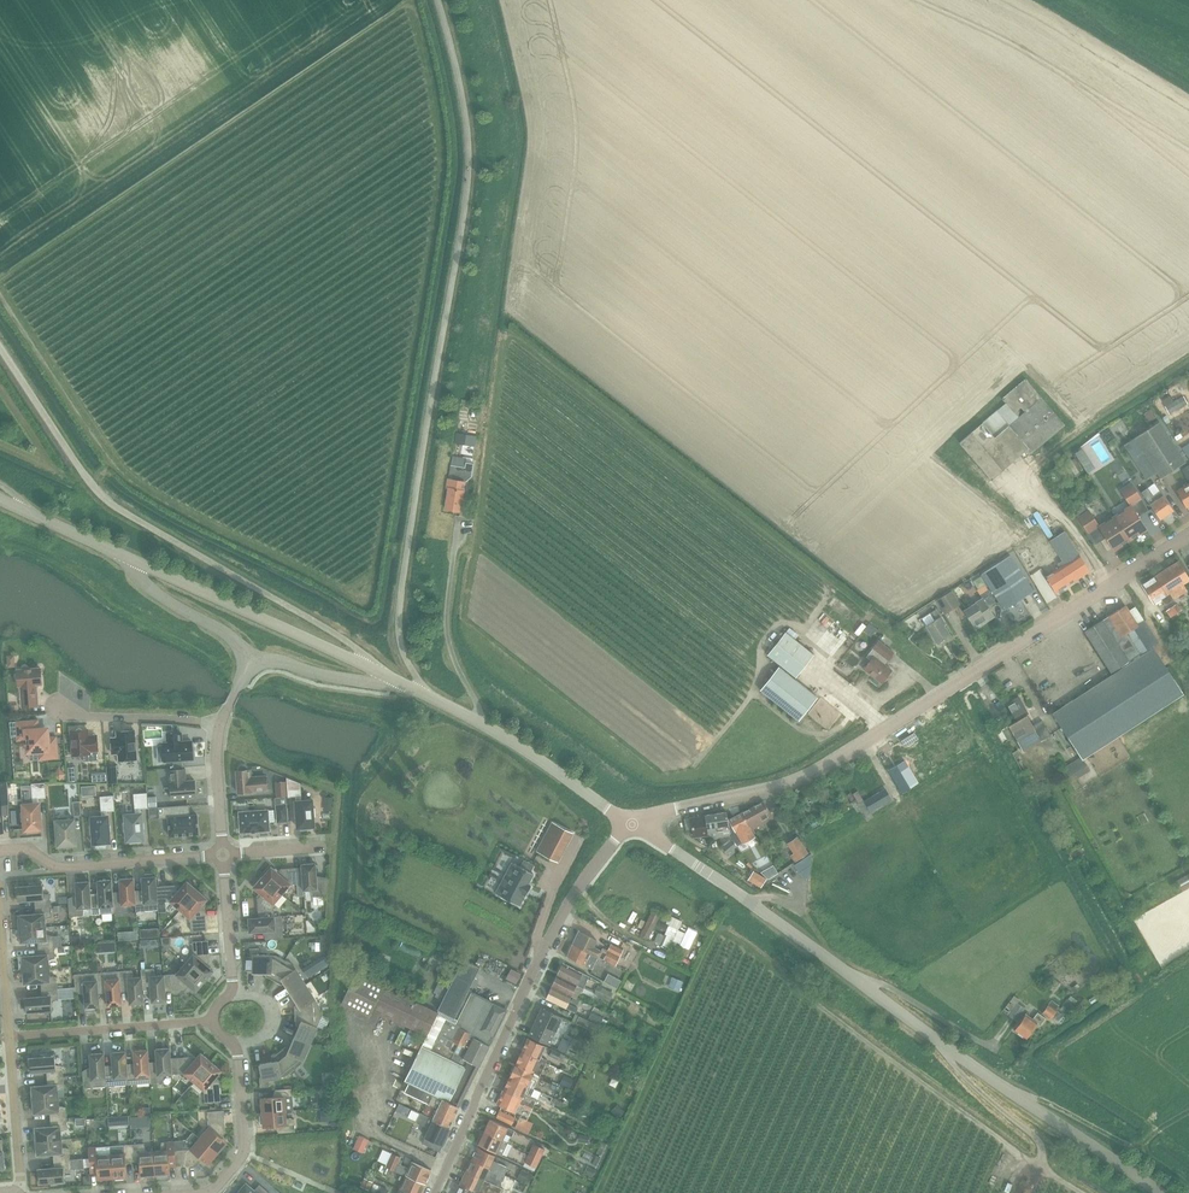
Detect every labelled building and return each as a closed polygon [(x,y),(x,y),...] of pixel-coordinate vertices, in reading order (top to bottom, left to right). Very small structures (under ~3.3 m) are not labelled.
[(1028,448),(1032,452),(1065,424),(1026,378),(1001,399),(1004,404),(959,443),(990,480),(1028,448)] [(1188,459),(1188,411),(1167,426),(1188,459)] [(1121,421),(1126,432),(1139,427),(1134,415),(1121,421)] [(1134,438),(1156,471),(1160,478),(1184,462),(1158,422),(1134,438)] [(1156,471),(1134,438),(1123,445),(1145,478),(1156,471)] [(1116,455),(1118,465),(1126,464),(1124,453),(1116,455)] [(1075,458),(1067,463),(1074,475),(1082,470),(1075,458)] [(450,465),(448,478),(447,489),(448,489),(446,507),(460,509),(464,481),(471,475),(473,464),(465,463),(464,467),(450,465)] [(1119,514),(1115,517),(1130,539),(1146,528),(1138,517),(1149,510),(1131,484),(1120,491),(1131,507),(1126,510),(1127,512),(1121,516),(1119,514)] [(1186,508),(1187,507),(1188,506),(1188,485),(1188,484),(1177,491),(1179,495),(1179,496),(1186,508)] [(1160,519),(1173,510),(1162,495),(1162,496),(1159,491),(1153,495),(1147,488),(1140,492),(1160,519)] [(1089,511),(1078,518),(1079,520),(1096,545),(1106,538),(1113,549),(1124,542),(1129,539),(1130,539),(1115,517),(1111,519),(1112,521),(1106,526),(1104,524),(1100,527),(1089,511)] [(1061,567),(1045,577),(1055,592),(1089,570),(1075,548),(1063,531),(1049,540),(1061,559),(1058,561),(1061,567)] [(1005,609),(1034,589),(1011,554),(981,574),(1005,609)] [(1153,603),(1161,598),(1165,605),(1171,601),(1167,594),(1188,581),(1188,578),(1178,562),(1142,585),(1153,603)] [(994,616),(989,609),(997,604),(988,589),(980,594),(983,598),(965,610),(976,627),(994,616)] [(945,613),(960,604),(952,591),(937,600),(945,613)] [(1166,611),(1170,618),(1182,610),(1177,603),(1166,611)] [(1111,672),(1135,657),(1159,642),(1145,620),(1137,625),(1125,605),(1085,631),(1111,672)] [(936,642),(950,634),(943,624),(945,622),(935,607),(930,611),(935,618),(925,624),(936,642)] [(844,648),(857,623),(849,619),(836,644),(844,648)] [(882,619),(876,624),(881,630),(887,625),(882,619)] [(814,655),(785,632),(767,655),(796,677),(814,655)] [(883,664),(893,652),(878,640),(865,656),(872,661),(865,670),(881,683),(891,670),(883,664)] [(1081,760),(1183,693),(1154,648),(1110,676),(1110,675),(1051,714),(1081,760)] [(18,686),(20,686),(21,707),(38,705),(37,685),(41,684),(40,668),(29,668),(27,667),(22,667),(21,669),(17,669),(18,686)] [(817,697),(779,667),(760,690),(799,721),(817,697)] [(1020,696),(1006,704),(1013,717),(1016,716),(1017,719),(1008,724),(1020,745),(1037,735),(1041,741),(1051,735),(1042,721),(1034,725),(1028,714),(1026,715),(1024,711),(1027,709),(1020,696)] [(58,758),(56,736),(48,737),(47,729),(39,729),(38,720),(15,721),(17,741),(26,740),(27,752),(44,751),(45,759),(58,758)] [(88,736),(88,729),(83,730),(81,728),(79,728),(77,729),(76,730),(71,731),(73,755),(83,754),(84,761),(98,760),(97,735),(88,736)] [(111,738),(112,754),(118,753),(119,760),(137,759),(134,730),(117,731),(117,737),(111,738)] [(901,740),(902,740),(905,746),(919,738),(915,731),(901,740)] [(163,743),(156,743),(158,762),(164,761),(174,760),(174,768),(183,767),(183,760),(193,759),(191,741),(182,741),(181,733),(167,734),(167,743),(163,743)] [(905,759),(889,769),(903,792),(919,782),(905,759)] [(1085,764),(1073,772),(1071,769),(1064,773),(1070,783),(1089,771),(1085,764)] [(251,777),(250,770),(247,770),(247,767),(245,765),(241,765),(239,768),(239,771),(236,771),(238,792),(252,791),(266,790),(265,776),(251,777)] [(107,767),(108,783),(117,782),(116,766),(107,767)] [(194,780),(184,781),(184,778),(186,777),(185,769),(169,770),(171,799),(196,797),(194,780)] [(106,771),(91,772),(92,782),(107,781),(106,771)] [(300,783),(286,777),(287,781),(288,796),(288,797),(295,797),(296,801),(295,801),(297,828),(300,827),(301,830),(311,829),(311,827),(314,826),(313,817),(316,817),(315,808),(313,808),(312,800),(302,801),(300,783)] [(287,781),(276,782),(277,797),(288,796),(287,781)] [(23,812),(21,813),(21,821),(24,821),(24,830),(27,830),(28,833),(38,832),(38,829),(41,829),(39,803),(39,799),(46,798),(45,783),(31,783),(31,785),(21,786),(23,804),(22,804),(23,812)] [(885,788),(864,801),(870,812),(892,799),(885,788)] [(126,831),(127,841),(130,841),(130,843),(140,842),(140,840),(143,840),(141,813),(141,809),(148,808),(147,793),(133,794),(135,814),(124,814),(125,823),(123,823),(123,832),(126,831)] [(92,834),(93,843),(96,843),(96,846),(107,845),(107,842),(110,842),(108,816),(107,811),(115,811),(113,795),(100,796),(101,816),(91,817),(92,825),(89,826),(90,834),(92,834)] [(80,801),(73,802),(74,816),(81,815),(80,801)] [(763,801),(742,812),(748,824),(752,830),(764,824),(760,818),(769,813),(763,801)] [(286,804),(276,805),(278,822),(287,821),(286,804)] [(158,807),(148,808),(149,817),(159,816),(159,817),(159,818),(168,818),(170,835),(170,836),(171,836),(182,835),(186,835),(197,834),(198,834),(197,816),(197,815),(196,815),(190,815),(189,805),(158,807)] [(252,832),(258,832),(258,831),(269,830),(268,810),(239,812),(241,832),(252,831),(252,832)] [(726,812),(705,815),(708,835),(708,839),(718,837),(723,847),(722,848),(727,854),(733,848),(730,833),(729,819),(728,819),(726,812)] [(742,812),(729,819),(730,833),(733,848),(736,846),(754,836),(751,830),(752,830),(748,824),(742,812)] [(694,837),(708,835),(705,815),(704,815),(705,816),(684,819),(686,830),(685,830),(686,831),(692,830),(694,837)] [(59,820),(55,820),(57,846),(65,846),(65,848),(73,847),(73,845),(76,845),(74,819),(67,819),(66,817),(58,818),(59,820)] [(573,833),(552,822),(552,823),(552,822),(537,851),(558,862),(573,833)] [(797,837),(787,844),(798,860),(808,853),(797,837)] [(781,851),(772,855),(781,874),(790,870),(781,851)] [(811,853),(794,865),(805,879),(809,876),(811,853)] [(512,862),(496,893),(519,906),(531,885),(528,884),(533,874),(531,872),(534,866),(523,860),(520,866),(512,862)] [(315,863),(301,864),(302,870),(303,883),(303,890),(311,890),(313,897),(326,896),(327,879),(317,880),(315,863)] [(773,865),(761,872),(768,879),(778,873),(773,865)] [(271,866),(262,877),(282,894),(291,884),(296,884),(303,883),(302,870),(295,871),(295,868),(284,869),(280,874),(271,866)] [(158,902),(156,887),(156,876),(153,876),(153,874),(144,874),(144,877),(142,877),(143,894),(135,895),(136,911),(158,909),(158,902)] [(761,876),(756,884),(761,887),(766,879),(761,876)] [(273,904),(282,894),(262,877),(253,887),(262,895),(258,899),(259,917),(274,916),(273,904)] [(136,911),(135,895),(134,878),(119,879),(121,896),(113,896),(114,913),(127,912),(128,904),(135,904),(136,911)] [(92,915),(114,913),(113,896),(111,879),(97,881),(99,898),(90,898),(92,915)] [(69,916),(83,915),(92,915),(90,898),(89,881),(75,882),(76,899),(68,900),(69,916)] [(175,886),(156,887),(158,902),(170,901),(180,910),(197,890),(187,881),(179,890),(175,886)] [(34,900),(35,907),(51,905),(50,894),(43,893),(42,885),(42,883),(42,882),(34,883),(29,883),(30,886),(16,887),(18,901),(34,900)] [(207,899),(197,890),(180,910),(190,918),(191,931),(204,930),(203,923),(205,923),(205,911),(200,907),(207,899)] [(52,917),(51,905),(35,907),(35,914),(19,915),(19,920),(18,920),(18,919),(17,919),(18,929),(46,927),(45,919),(52,917)] [(653,927),(660,930),(671,911),(664,907),(653,927)] [(641,920),(647,922),(652,912),(646,909),(641,920)] [(689,928),(691,919),(672,914),(670,923),(689,928)] [(274,916),(259,917),(248,918),(249,932),(266,931),(267,939),(283,938),(282,916),(274,916)] [(650,918),(642,935),(647,937),(655,920),(650,918)] [(669,926),(666,933),(674,937),(678,930),(669,926)] [(38,941),(38,948),(54,947),(53,936),(46,934),(46,927),(18,929),(19,939),(20,939),(20,938),(20,937),(21,942),(38,941)] [(573,944),(590,953),(603,959),(615,965),(623,950),(611,944),(608,951),(603,948),(602,951),(593,947),(596,941),(597,940),(579,931),(573,944)] [(665,937),(659,933),(655,941),(662,945),(665,937)] [(413,936),(410,943),(420,947),(423,940),(413,936)] [(185,964),(205,981),(213,971),(205,963),(209,959),(208,948),(206,948),(205,940),(192,941),(193,954),(185,964)] [(95,952),(116,950),(116,941),(94,943),(95,952)] [(572,944),(566,956),(567,957),(584,966),(592,969),(596,962),(598,957),(590,953),(573,944),(572,944)] [(55,958),(54,947),(38,948),(39,955),(22,956),(22,961),(21,961),(21,960),(21,970),(49,968),(48,960),(55,958)] [(265,975),(273,980),(285,960),(276,955),(259,955),(259,948),(250,948),(250,959),(253,959),(253,971),(265,972),(265,975)] [(479,968),(463,959),(450,985),(441,981),(435,992),(437,993),(435,996),(442,1000),(437,1010),(454,1018),(479,968)] [(291,993),(305,984),(293,965),(285,960),(273,980),(282,985),(285,983),(291,993)] [(563,963),(557,975),(577,985),(583,988),(586,982),(589,975),(585,973),(563,963)] [(156,964),(141,965),(142,977),(142,986),(150,985),(152,1002),(166,1001),(165,990),(164,975),(156,976),(156,964)] [(176,974),(164,975),(165,990),(183,989),(187,984),(196,991),(205,981),(185,964),(176,974)] [(621,967),(617,972),(628,979),(632,973),(621,967)] [(41,982),(41,989),(57,988),(56,977),(49,976),(49,968),(21,970),(22,980),(23,980),(23,979),(24,979),(24,984),(41,982)] [(144,1003),(142,986),(141,977),(134,977),(132,970),(119,971),(120,987),(128,987),(130,1004),(144,1003)] [(119,971),(97,973),(98,989),(106,988),(107,1005),(121,1004),(120,987),(119,971)] [(516,983),(520,975),(512,971),(508,979),(516,983)] [(694,985),(696,975),(683,972),(681,982),(694,985)] [(99,1006),(98,989),(97,973),(74,974),(75,991),(84,990),(85,1007),(99,1006)] [(608,973),(604,981),(617,988),(621,980),(608,973)] [(557,975),(552,986),(568,994),(572,996),(578,999),(583,988),(577,985),(557,975)] [(322,1010),(305,984),(291,993),(298,1003),(294,1005),(295,1015),(322,1013),(322,1010)] [(552,986),(546,999),(575,1013),(578,1009),(568,1004),(572,996),(568,994),(552,986)] [(613,994),(598,987),(595,993),(610,1000),(613,994)] [(58,999),(57,988),(41,989),(42,996),(25,998),(26,1012),(39,1011),(39,1013),(43,1013),(52,1012),(52,1011),(52,1010),(51,1001),(58,999)] [(412,997),(422,1001),(425,994),(415,990),(412,997)] [(408,1083),(432,1095),(459,1107),(460,1105),(460,1106),(489,1046),(506,1010),(471,993),(455,1024),(437,1015),(437,1013),(437,1012),(426,1036),(404,1081),(408,1083)] [(1062,997),(1054,1007),(1062,1014),(1071,1004),(1062,997)] [(405,1026),(426,1036),(437,1012),(416,1002),(405,1026)] [(1015,1020),(1025,1008),(1017,1002),(1008,1015),(1015,1020)] [(1058,1021),(1063,1015),(1048,1003),(1041,1011),(1051,1018),(1052,1016),(1058,1021)] [(548,1045),(562,1017),(542,1008),(529,1036),(548,1045)] [(1040,1025),(1045,1017),(1037,1011),(1032,1019),(1025,1014),(1014,1029),(1026,1038),(1037,1023),(1040,1025)] [(591,1012),(588,1018),(599,1024),(602,1017),(591,1012)] [(295,1037),(310,1043),(322,1015),(322,1013),(295,1015),(296,1024),(299,1026),(295,1037)] [(301,1064),(310,1043),(295,1037),(290,1047),(286,1046),(279,1052),(293,1070),(301,1064)] [(521,1051),(546,1062),(547,1059),(541,1056),(546,1046),(528,1038),(521,1051)] [(563,1039),(558,1049),(565,1052),(570,1042),(563,1039)] [(157,1066),(149,1067),(150,1083),(163,1082),(164,1075),(172,1074),(170,1059),(170,1048),(156,1049),(157,1066)] [(136,1068),(127,1068),(128,1085),(150,1083),(149,1067),(148,1050),(134,1051),(136,1068)] [(550,1056),(558,1060),(561,1054),(553,1050),(550,1056)] [(113,1069),(105,1070),(106,1086),(128,1085),(127,1068),(126,1051),(112,1052),(113,1069)] [(546,1062),(521,1051),(515,1064),(540,1075),(546,1062)] [(293,1070),(279,1052),(271,1058),(272,1062),(260,1064),(262,1076),(259,1076),(260,1087),(269,1086),(269,1079),(285,1076),(293,1070)] [(106,1086),(105,1070),(104,1053),(90,1054),(91,1071),(83,1072),(84,1088),(106,1086)] [(184,1073),(194,1082),(211,1062),(201,1053),(193,1061),(189,1057),(170,1059),(172,1074),(184,1073)] [(47,1077),(47,1078),(63,1077),(62,1066),(55,1065),(55,1056),(54,1056),(54,1055),(55,1055),(54,1054),(46,1054),(42,1055),(42,1057),(29,1058),(31,1072),(47,1071),(47,1077)] [(221,1071),(211,1062),(194,1082),(204,1090),(205,1103),(218,1102),(217,1095),(220,1094),(219,1083),(214,1079),(221,1071)] [(515,1064),(509,1077),(527,1085),(531,1077),(542,1082),(543,1078),(544,1077),(540,1075),(515,1064)] [(576,1070),(573,1079),(583,1083),(587,1074),(576,1070)] [(564,1075),(559,1084),(569,1089),(573,1080),(564,1075)] [(63,1077),(47,1078),(48,1085),(32,1086),(32,1091),(31,1091),(31,1090),(30,1090),(31,1100),(58,1098),(57,1090),(64,1088),(63,1077)] [(527,1085),(509,1077),(503,1090),(528,1102),(533,1105),(537,1097),(531,1095),(534,1089),(527,1085)] [(541,1084),(549,1087),(551,1082),(543,1078),(542,1082),(541,1084)] [(334,1082),(334,1092),(329,1092),(329,1101),(339,1101),(339,1081),(334,1082)] [(449,1128),(459,1107),(432,1095),(408,1083),(404,1093),(437,1108),(433,1118),(432,1119),(449,1128)] [(276,1097),(261,1098),(261,1099),(262,1112),(285,1111),(293,1110),(292,1096),(292,1088),(276,1090),(276,1097)] [(503,1090),(497,1103),(515,1112),(516,1109),(518,1104),(531,1110),(533,1105),(528,1102),(503,1090)] [(59,1106),(58,1098),(31,1100),(32,1110),(33,1110),(33,1109),(34,1113),(50,1112),(50,1119),(66,1118),(66,1107),(59,1106)] [(336,1108),(335,1115),(346,1118),(347,1111),(336,1108)] [(200,1138),(217,1153),(226,1143),(226,1142),(218,1135),(225,1127),(224,1118),(222,1118),(222,1110),(208,1112),(209,1127),(208,1128),(200,1138)] [(512,1124),(516,1118),(499,1110),(496,1117),(512,1124)] [(262,1115),(260,1115),(261,1124),(263,1124),(263,1127),(279,1125),(279,1133),(295,1132),(294,1119),(286,1118),(285,1111),(262,1112),(262,1113),(262,1115)] [(432,1119),(433,1118),(420,1113),(416,1122),(429,1128),(422,1143),(440,1151),(451,1128),(449,1128),(432,1119)] [(106,1117),(97,1118),(98,1126),(106,1125),(106,1117)] [(519,1117),(515,1127),(528,1133),(532,1124),(519,1117)] [(34,1131),(34,1141),(61,1139),(61,1131),(67,1129),(66,1118),(50,1119),(50,1120),(51,1126),(35,1128),(35,1132),(34,1131)] [(490,1119),(484,1131),(502,1139),(505,1133),(510,1136),(512,1137),(515,1130),(490,1119)] [(502,1139),(484,1131),(482,1135),(481,1134),(477,1141),(479,1142),(478,1144),(496,1153),(496,1152),(502,1155),(508,1142),(507,1142),(502,1140),(502,1139)] [(14,1133),(2,1134),(3,1143),(15,1142),(14,1133)] [(359,1135),(353,1149),(362,1152),(368,1139),(359,1135)] [(217,1153),(200,1138),(199,1138),(191,1148),(190,1149),(175,1150),(175,1157),(176,1166),(193,1165),(199,1156),(208,1164),(217,1153)] [(527,1152),(528,1148),(523,1147),(525,1139),(518,1138),(516,1150),(527,1152)] [(53,1161),(70,1159),(69,1148),(62,1147),(61,1139),(34,1141),(35,1151),(36,1151),(36,1150),(37,1150),(37,1155),(53,1154),(54,1160),(53,1160),(53,1161)] [(169,1173),(169,1166),(176,1166),(175,1157),(175,1150),(174,1141),(161,1142),(160,1151),(153,1151),(155,1174),(158,1174),(158,1176),(167,1175),(166,1173),(169,1173)] [(155,1174),(153,1151),(146,1152),(144,1143),(131,1144),(132,1160),(140,1160),(141,1175),(155,1174)] [(131,1144),(110,1146),(112,1177),(115,1177),(115,1180),(124,1179),(124,1176),(126,1176),(125,1161),(132,1160),(131,1144)] [(533,1144),(529,1152),(540,1157),(544,1149),(533,1144)] [(98,1179),(112,1177),(110,1146),(88,1148),(90,1172),(98,1171),(98,1179)] [(471,1158),(504,1174),(507,1167),(492,1160),(494,1155),(477,1146),(471,1158)] [(540,1157),(529,1152),(525,1162),(536,1167),(540,1157)] [(431,1171),(412,1162),(409,1168),(397,1163),(400,1157),(392,1153),(385,1167),(392,1170),(392,1169),(395,1170),(394,1171),(406,1176),(406,1175),(425,1184),(431,1171)] [(70,1159),(53,1161),(54,1161),(54,1168),(38,1169),(39,1183),(52,1182),(52,1184),(56,1184),(65,1183),(64,1183),(64,1181),(65,1181),(64,1173),(71,1170),(70,1169),(84,1168),(83,1158),(70,1159)] [(459,1184),(480,1192),(502,1192),(504,1189),(501,1187),(501,1180),(504,1174),(471,1158),(465,1171),(459,1184)] [(322,1170),(334,1175),(338,1165),(326,1160),(322,1170)] [(522,1170),(517,1179),(528,1185),(533,1175),(522,1170)] [(399,1189),(408,1192),(421,1192),(425,1184),(406,1175),(406,1176),(399,1189)] [(246,1184),(238,1192),(268,1192),(259,1185),(254,1191),(246,1184)] [(459,1184),(455,1192),(480,1192),(459,1184)]
